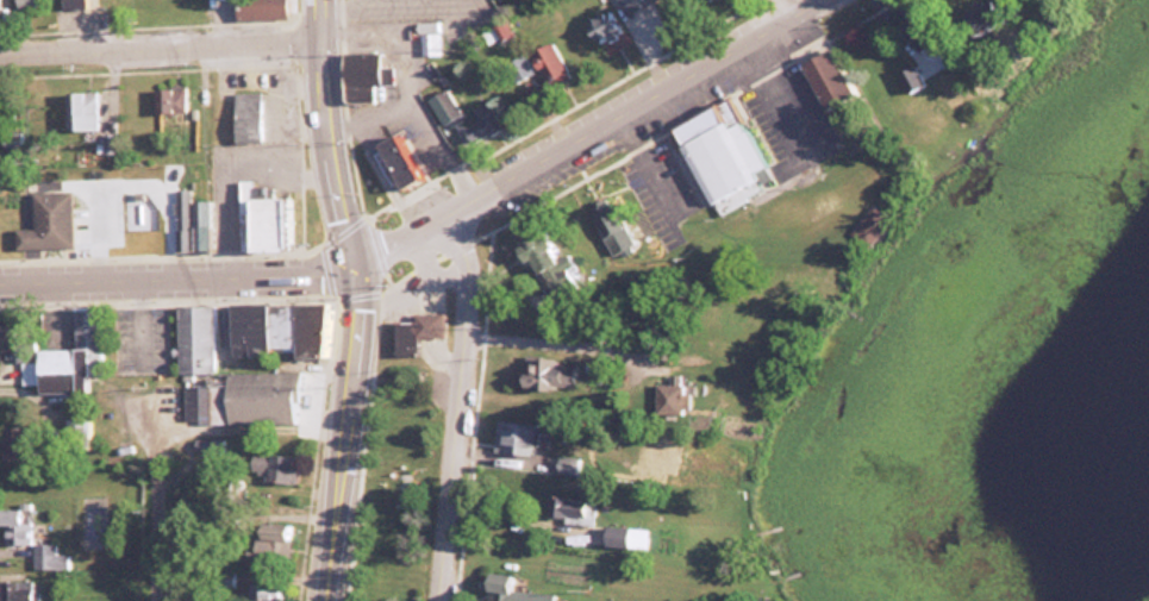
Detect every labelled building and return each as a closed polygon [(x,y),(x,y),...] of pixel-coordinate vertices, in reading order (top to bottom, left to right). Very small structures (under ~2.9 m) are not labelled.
[(235,19),(288,19),(288,0),(235,0),(235,19)] [(657,0),(616,0),(624,16),(657,0)] [(594,45),(621,31),(609,7),(582,21),(594,45)] [(545,87),(567,80),(554,41),(532,48),(545,87)] [(849,97),(830,50),(801,61),(821,109),(849,97)] [(505,63),(516,82),(534,71),(523,53),(505,63)] [(906,92),(922,83),(912,64),(896,74),(906,92)] [(186,87),(154,87),(154,115),(186,115),(186,87)] [(461,115),(446,88),(427,99),(441,126),(461,115)] [(97,92),(65,92),(65,130),(97,130),(97,92)] [(235,92),(235,141),(260,141),(260,92),(235,92)] [(509,126),(496,98),(472,109),(475,117),(461,123),(471,144),(509,126)] [(671,125),(712,214),(772,187),(731,98),(671,125)] [(396,133),(421,177),(399,189),(375,146),(396,133)] [(119,252),(166,252),(166,181),(119,181),(119,252)] [(242,182),(242,249),(291,249),(290,197),(264,197),(263,181),(242,182)] [(210,201),(192,200),(192,189),(174,188),(173,250),(209,251),(210,201)] [(72,247),(72,192),(33,193),(33,229),(15,229),(15,248),(72,247)] [(612,254),(634,242),(611,199),(589,210),(612,254)] [(557,305),(581,292),(562,257),(556,260),(545,240),(528,249),(557,305)] [(231,304),(232,356),(322,354),(321,302),(231,304)] [(178,305),(180,373),(216,372),(215,304),(178,305)] [(74,308),(75,349),(36,349),(36,360),(22,361),(22,384),(38,384),(38,393),(85,392),(85,374),(102,373),(101,307),(74,308)] [(413,314),(413,322),(395,322),(395,353),(417,353),(417,336),(444,336),(444,314),(413,314)] [(576,356),(523,358),(523,387),(577,385),(576,356)] [(227,371),(227,384),(187,384),(187,422),(299,423),(300,371),(227,371)] [(670,383),(656,383),(656,412),(684,412),(684,374),(670,374),(670,383)] [(91,418),(67,418),(67,449),(91,449),(91,418)] [(539,459),(541,423),(497,421),(495,457),(539,459)] [(1,426),(1,460),(22,460),(22,426),(1,426)] [(253,454),(252,480),(296,482),(297,455),(253,454)] [(3,526),(3,544),(30,544),(30,508),(0,508),(0,526),(3,526)] [(256,553),(282,552),(281,523),(255,524),(256,553)] [(633,548),(633,527),(604,527),(604,548),(633,548)] [(511,574),(486,574),(486,600),(511,600),(511,574)] [(255,600),(278,600),(278,579),(255,579),(255,600)] [(0,581),(0,600),(27,600),(27,581),(0,581)]
